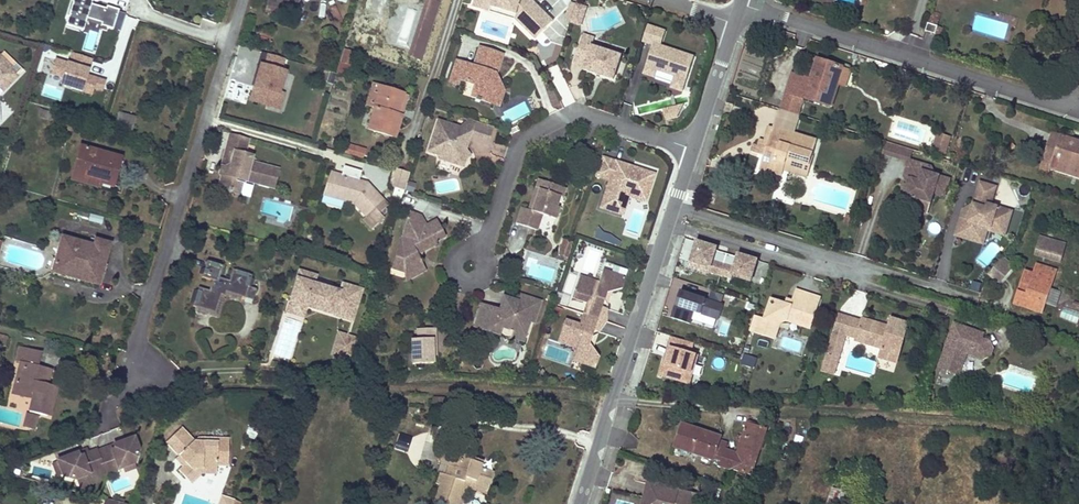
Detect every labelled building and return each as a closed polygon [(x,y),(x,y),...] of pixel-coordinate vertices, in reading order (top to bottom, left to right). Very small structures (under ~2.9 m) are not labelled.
[(65,15),(68,16),(85,21),(86,18),(101,22),(100,25),(113,29),(113,28),(120,30),(126,12),(118,9),(119,8),(107,4),(106,7),(91,2),(85,1),(85,0),(70,0),(65,15)] [(297,6),(299,0),(268,0),(267,5),(265,11),(293,20),(294,14),(297,6)] [(400,2),(424,9),(412,49),(422,52),(438,0),(400,0),(400,2)] [(472,7),(481,10),(482,7),(490,10),(491,7),(516,15),(514,21),(534,40),(552,22),(529,0),(528,0),(475,0),(472,7)] [(576,5),(570,24),(580,27),(586,9),(576,5)] [(482,7),(481,10),(514,21),(516,15),(491,7),(490,10),(482,7)] [(383,20),(361,13),(352,41),(375,48),(383,20)] [(85,21),(68,16),(65,25),(82,30),(85,21)] [(938,26),(928,23),(926,31),(936,34),(938,26)] [(682,92),(693,58),(659,46),(664,32),(647,26),(642,42),(655,46),(653,51),(651,50),(643,74),(654,78),(656,71),(675,77),(671,88),(682,92)] [(270,35),(257,31),(253,42),(267,46),(270,35)] [(593,39),(583,36),(580,44),(591,48),(593,39)] [(591,48),(580,44),(574,65),(584,69),(583,71),(613,81),(620,58),(591,48)] [(455,61),(448,83),(456,86),(458,81),(474,86),(469,98),(474,100),(473,103),(478,104),(479,101),(489,105),(494,91),(490,81),(492,73),(494,74),(501,56),(478,48),(472,67),(455,61)] [(344,49),(336,71),(348,75),(356,54),(344,49)] [(263,66),(267,53),(260,51),(250,85),(254,86),(260,65),(263,66)] [(92,58),(72,52),(68,63),(55,59),(51,73),(62,77),(66,78),(64,86),(91,94),(93,88),(102,91),(105,81),(87,75),(92,58)] [(284,58),(267,53),(263,66),(260,65),(254,86),(250,100),(277,108),(281,93),(278,92),(283,72),(280,71),(284,58)] [(4,92),(17,78),(8,71),(12,67),(0,56),(0,88),(4,92)] [(844,67),(831,63),(819,59),(813,80),(793,74),(788,94),(804,99),(832,107),(839,84),(844,67)] [(846,86),(851,69),(844,67),(839,84),(846,86)] [(496,107),(501,93),(494,74),(492,73),(490,81),(494,91),(489,105),(496,107)] [(402,94),(380,87),(367,129),(394,137),(400,116),(396,115),(402,94)] [(407,95),(402,94),(396,115),(400,116),(407,95)] [(804,99),(788,94),(785,101),(802,106),(804,99)] [(798,123),(800,115),(779,108),(777,116),(798,123)] [(130,132),(132,125),(135,117),(118,112),(114,128),(130,132)] [(777,116),(774,126),(773,126),(764,155),(760,168),(781,175),(783,170),(805,177),(809,164),(817,140),(795,133),(798,123),(777,116)] [(464,132),(436,123),(427,154),(438,157),(436,161),(461,169),(463,162),(468,157),(464,152),(469,134),(473,122),(468,121),(464,132)] [(473,122),(469,134),(488,140),(491,128),(473,122)] [(757,153),(764,155),(773,126),(769,125),(764,140),(761,139),(759,143),(757,153)] [(249,138),(231,133),(224,156),(226,159),(224,167),(221,167),(220,173),(222,174),(219,187),(232,191),(236,178),(244,180),(273,188),(278,169),(251,162),(253,157),(245,154),(249,138)] [(945,153),(947,145),(950,137),(938,133),(932,149),(945,153)] [(1054,157),(1061,136),(1051,133),(1044,154),(1054,157)] [(1077,145),(1078,141),(1061,136),(1054,157),(1044,154),(1041,164),(1050,167),(1068,173),(1070,166),(1078,169),(1078,146),(1077,145)] [(363,159),(366,149),(350,144),(347,154),(363,159)] [(111,186),(115,172),(119,158),(79,147),(71,174),(111,186)] [(616,163),(601,159),(594,178),(609,182),(600,210),(622,217),(628,198),(630,193),(647,198),(654,176),(636,170),(634,176),(614,169),(616,163)] [(932,167),(909,160),(904,175),(911,177),(904,198),(914,201),(912,208),(927,213),(932,198),(935,189),(946,193),(950,179),(930,173),(932,167)] [(636,170),(616,163),(614,169),(634,176),(636,170)] [(1078,176),(1078,169),(1070,166),(1068,173),(1078,176)] [(403,189),(409,171),(394,167),(389,185),(403,189)] [(330,172),(323,195),(343,201),(344,195),(333,191),(338,174),(330,172)] [(366,183),(338,174),(333,191),(344,195),(343,201),(353,204),(366,218),(383,202),(366,183)] [(236,178),(232,191),(240,193),(244,180),(236,178)] [(564,190),(536,181),(533,190),(537,191),(530,213),(526,212),(519,210),(514,226),(530,231),(535,215),(540,217),(554,221),(557,210),(555,209),(559,199),(561,199),(564,190)] [(962,208),(954,233),(966,237),(969,229),(981,233),(983,224),(1004,231),(1011,211),(989,204),(995,186),(980,181),(970,211),(962,208)] [(244,184),(241,196),(250,198),(253,186),(244,184)] [(943,202),(946,193),(935,189),(932,198),(943,202)] [(537,191),(533,190),(526,212),(530,213),(537,191)] [(645,203),(647,198),(630,193),(628,198),(645,203)] [(421,218),(409,214),(391,270),(403,274),(422,265),(417,255),(436,245),(435,242),(444,237),(437,222),(422,229),(419,223),(421,218)] [(535,215),(530,231),(535,233),(540,217),(535,215)] [(969,229),(966,237),(981,242),(986,229),(1003,234),(1004,231),(983,224),(981,233),(969,229)] [(1039,239),(1064,247),(1066,242),(1049,236),(1049,237),(1040,235),(1039,239)] [(101,273),(105,258),(109,243),(94,239),(92,245),(61,237),(52,272),(77,278),(80,268),(101,273)] [(1059,261),(1062,252),(1064,247),(1039,239),(1036,248),(1047,252),(1045,257),(1059,261)] [(569,258),(572,242),(563,240),(559,256),(569,258)] [(720,274),(726,253),(715,250),(716,247),(696,240),(690,261),(709,267),(708,271),(720,274)] [(737,256),(726,253),(720,274),(731,277),(732,275),(750,280),(757,259),(738,253),(737,256)] [(1007,267),(998,259),(987,271),(997,279),(1007,267)] [(226,292),(239,296),(252,300),(255,289),(248,286),(252,275),(232,269),(229,280),(219,277),(222,266),(206,261),(201,277),(212,281),(209,290),(198,287),(192,306),(215,313),(221,295),(225,296),(226,292)] [(709,267),(690,261),(689,265),(708,271),(709,267)] [(1057,270),(1037,264),(1034,274),(1028,295),(1020,292),(1017,304),(1043,313),(1057,270)] [(405,282),(425,272),(422,265),(403,274),(405,282)] [(77,278),(98,284),(101,273),(80,268),(77,278)] [(299,270),(290,300),(306,305),(322,310),(324,306),(333,309),(332,309),(353,316),(361,289),(341,283),(338,291),(313,283),(315,275),(299,270)] [(574,361),(596,368),(599,358),(589,344),(594,330),(598,331),(606,309),(601,307),(606,294),(621,288),(625,278),(603,271),(599,283),(580,277),(573,299),(587,304),(580,325),(566,320),(558,342),(578,349),(574,361)] [(1028,295),(1034,274),(1027,271),(1020,292),(1028,295)] [(806,305),(810,294),(795,289),(792,298),(786,296),(786,298),(806,305)] [(670,318),(689,323),(692,311),(717,319),(722,304),(678,291),(670,318)] [(810,328),(820,297),(810,294),(806,305),(786,298),(784,303),(771,298),(764,317),(754,314),(748,330),(773,338),(779,323),(785,319),(810,328)] [(524,336),(528,323),(529,324),(533,325),(540,303),(518,296),(516,302),(515,306),(509,304),(501,307),(501,311),(497,312),(480,306),(473,328),(498,337),(500,329),(524,336)] [(505,299),(501,298),(497,312),(501,311),(501,307),(509,304),(515,306),(516,302),(505,299)] [(306,305),(290,300),(287,310),(303,315),(306,305)] [(324,306),(322,310),(352,319),(353,316),(332,309),(333,309),(324,306)] [(1078,324),(1078,311),(1063,307),(1060,319),(1078,324)] [(845,339),(851,319),(840,315),(834,335),(845,339)] [(862,322),(851,319),(845,339),(874,347),(874,345),(883,348),(880,358),(897,363),(909,324),(892,319),(889,327),(863,319),(862,322)] [(985,334),(955,323),(939,369),(960,376),(968,355),(983,361),(992,356),(994,350),(991,342),(983,339),(985,334)] [(435,329),(417,330),(417,341),(412,341),(412,365),(433,365),(432,358),(432,341),(435,340),(435,329)] [(500,329),(498,337),(522,344),(524,336),(500,329)] [(823,371),(835,374),(845,339),(834,335),(823,371)] [(346,338),(340,336),(337,338),(331,356),(350,361),(356,341),(346,338)] [(692,342),(670,336),(667,347),(671,348),(667,364),(662,363),(659,375),(687,383),(695,355),(689,353),(692,342)] [(47,405),(49,406),(51,406),(56,387),(48,385),(41,383),(42,378),(47,379),(49,369),(37,366),(40,352),(18,346),(14,361),(19,363),(24,364),(20,378),(15,377),(12,390),(32,395),(31,399),(28,411),(45,416),(47,405)] [(667,364),(671,348),(667,347),(662,363),(667,364)] [(742,355),(741,367),(755,368),(756,357),(742,355)] [(20,378),(24,364),(19,363),(15,377),(20,378)] [(48,385),(52,369),(49,369),(47,379),(42,378),(41,383),(48,385)] [(32,395),(12,390),(11,394),(31,399),(32,395)] [(27,413),(23,426),(30,428),(34,415),(27,413)] [(195,441),(182,429),(161,421),(154,439),(166,443),(179,456),(187,463),(183,467),(179,471),(186,478),(196,468),(203,469),(203,474),(217,474),(218,466),(229,466),(229,438),(199,438),(195,441)] [(767,429),(757,426),(747,422),(736,454),(734,453),(729,468),(751,476),(767,429)] [(729,468),(734,453),(725,450),(727,443),(719,440),(720,437),(682,424),(675,445),(712,458),(713,456),(721,459),(719,465),(729,468)] [(78,453),(57,460),(62,476),(74,479),(102,469),(104,474),(134,464),(138,450),(134,438),(113,445),(114,449),(98,455),(96,451),(96,450),(88,453),(79,456),(78,453)] [(476,482),(488,486),(493,473),(479,468),(481,461),(471,457),(469,461),(462,458),(463,455),(444,448),(440,463),(451,466),(448,476),(440,473),(436,483),(440,485),(434,501),(441,503),(456,503),(465,478),(476,482)] [(187,463),(179,456),(175,460),(183,467),(187,463)] [(196,468),(186,478),(192,483),(203,474),(203,469),(196,468)] [(653,488),(648,486),(642,503),(647,503),(653,488)] [(666,492),(677,496),(679,491),(667,487),(666,492)] [(653,488),(647,503),(701,503),(677,496),(666,492),(653,488)] [(721,492),(722,490),(715,488),(709,503),(717,503),(721,492)] [(832,488),(827,503),(830,503),(841,503),(845,493),(832,488)]
